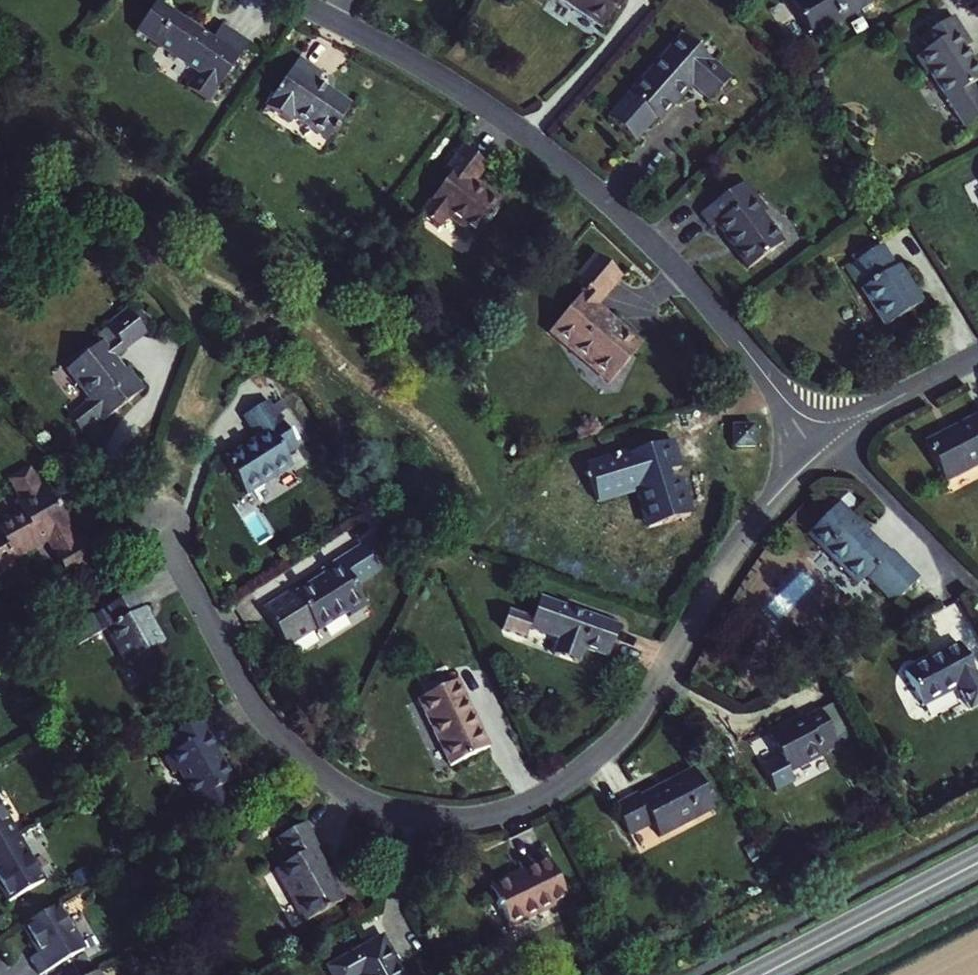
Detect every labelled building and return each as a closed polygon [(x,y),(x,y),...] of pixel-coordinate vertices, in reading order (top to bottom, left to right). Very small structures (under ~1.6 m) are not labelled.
[(601,27),(619,0),(561,0),(601,27)] [(872,0),(789,0),(810,37),(873,2),(872,0)] [(248,42),(221,24),(212,39),(156,1),(136,31),(196,72),(186,88),(207,102),(248,42)] [(977,80),(977,67),(965,47),(969,43),(952,16),(918,37),(928,53),(917,60),(925,74),(928,72),(946,100),(952,109),(962,125),(977,116),(977,95),(971,85),(977,80)] [(656,120),(658,121),(685,91),(682,89),(689,82),(709,101),(729,77),(681,36),(630,93),(630,94),(608,119),(635,143),(656,120)] [(300,56),(265,105),(289,122),(292,116),(326,140),(331,133),(333,135),(338,128),(335,126),(351,104),(318,81),(323,72),(300,56)] [(952,109),(946,100),(944,101),(950,110),(952,109)] [(450,173),(419,212),(437,226),(446,215),(476,239),(504,203),(475,180),(487,165),(464,146),(445,169),(450,173)] [(700,212),(710,228),(715,224),(747,267),(783,243),(762,212),(765,210),(744,180),(700,212)] [(860,289),(885,325),(924,300),(901,263),(895,266),(881,245),(850,264),(864,286),(860,289)] [(584,289),(548,333),(608,383),(641,345),(611,319),(608,323),(589,307),(596,299),(598,301),(619,276),(595,256),(574,280),(584,289)] [(112,356),(144,331),(127,309),(105,326),(107,327),(96,336),(100,342),(66,369),(88,396),(85,399),(86,402),(67,417),(80,432),(99,417),(101,420),(142,388),(126,367),(123,370),(112,356)] [(221,459),(244,496),(291,466),(285,456),(297,449),(276,416),(264,397),(239,412),(255,439),(221,459)] [(276,416),(297,449),(309,441),(289,408),(276,416)] [(943,481),(977,463),(977,410),(975,412),(977,415),(923,442),(943,481)] [(753,425),(733,426),(734,446),(754,445),(753,425)] [(654,519),(688,509),(669,440),(617,455),(625,486),(643,481),(654,519)] [(96,560),(67,507),(60,511),(45,484),(41,487),(30,470),(9,481),(19,499),(14,502),(20,512),(0,523),(0,566),(33,548),(32,545),(44,539),(66,576),(96,560)] [(838,501),(806,533),(856,582),(865,573),(893,601),(917,576),(889,548),(886,551),(838,501)] [(365,603),(336,559),(320,569),(323,573),(293,591),(290,587),(260,606),(284,645),(315,626),(317,629),(346,610),(348,614),(365,603)] [(130,591),(123,579),(101,590),(109,604),(130,591)] [(139,608),(130,591),(109,604),(99,609),(99,610),(85,618),(93,635),(104,629),(124,663),(130,660),(142,682),(168,667),(156,645),(162,642),(142,607),(139,608)] [(607,656),(617,625),(538,597),(530,618),(508,610),(502,628),(524,636),(528,627),(559,638),(553,654),(577,662),(582,647),(607,656)] [(93,635),(85,618),(81,621),(90,637),(93,635)] [(922,705),(957,686),(968,709),(977,703),(977,682),(958,643),(903,671),(922,705)] [(417,698),(449,764),(488,745),(456,679),(417,698)] [(767,733),(788,772),(822,755),(820,750),(837,741),(821,710),(803,719),(802,715),(767,733)] [(200,820),(236,800),(226,782),(231,779),(215,749),(219,746),(203,717),(162,740),(170,754),(163,758),(171,773),(177,769),(194,799),(190,801),(200,820)] [(652,821),(658,834),(714,805),(694,767),(639,795),(637,791),(613,803),(629,832),(652,821)] [(16,835),(0,808),(0,845),(16,835)] [(343,897),(342,895),(315,846),(318,845),(305,822),(278,837),(289,860),(276,867),(304,918),(343,897)] [(7,899),(42,879),(16,835),(0,845),(0,888),(7,899)] [(499,906),(509,926),(567,896),(543,848),(519,861),(524,871),(511,878),(509,876),(489,886),(497,900),(494,901),(497,908),(499,906)] [(56,903),(21,923),(40,955),(31,960),(38,973),(82,947),(56,903)] [(381,936),(326,966),(331,974),(403,974),(381,936)]
